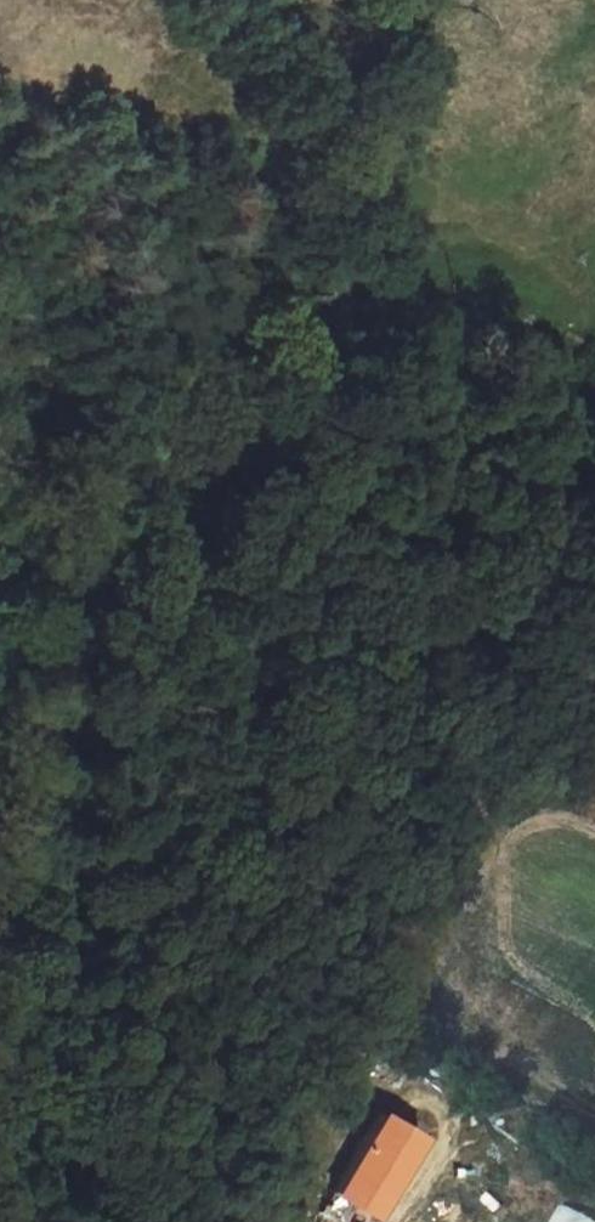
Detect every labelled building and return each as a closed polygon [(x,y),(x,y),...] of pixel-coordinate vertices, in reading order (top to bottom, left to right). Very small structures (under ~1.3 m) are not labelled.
[(240,942),(234,938),(229,945),(236,949),(240,942)] [(374,1111),(331,1191),(374,1214),(417,1134),(374,1111)] [(556,1203),(547,1221),(594,1221),(556,1203)]
